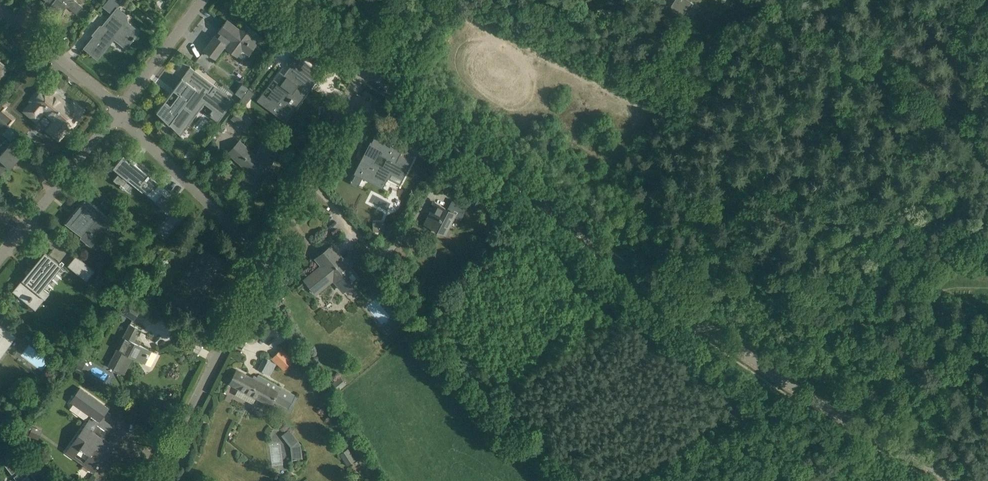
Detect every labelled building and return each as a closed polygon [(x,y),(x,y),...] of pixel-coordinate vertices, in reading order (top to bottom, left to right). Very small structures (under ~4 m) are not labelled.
[(42,5),(47,10),(49,8),(58,16),(67,6),(74,12),(77,14),(83,7),(80,5),(74,0),(45,0),(46,1),(42,5)] [(117,8),(123,0),(108,0),(107,0),(117,8)] [(671,7),(686,16),(693,4),(691,2),(692,0),(675,0),(671,7)] [(126,16),(117,8),(108,19),(110,21),(107,25),(100,26),(93,34),(95,36),(84,48),(97,58),(114,38),(126,47),(132,40),(133,40),(135,38),(134,37),(138,32),(127,22),(126,16)] [(241,49),(246,44),(252,48),(262,36),(247,25),(242,31),(230,22),(227,20),(225,22),(219,31),(222,34),(219,38),(226,43),(224,47),(236,56),(241,49)] [(219,38),(214,34),(203,50),(215,59),(224,47),(226,43),(219,38)] [(30,62),(24,57),(14,70),(20,75),(23,71),(30,62)] [(262,93),(257,100),(271,111),(283,120),(288,113),(283,109),(286,106),(289,101),(291,102),(293,99),(292,98),(293,96),(294,96),(298,99),(299,99),(309,86),(303,82),(301,80),(304,77),(307,73),(316,80),(321,74),(300,58),(299,60),(293,68),(290,66),(267,97),(262,93)] [(186,123),(203,100),(204,100),(205,101),(218,111),(222,115),(217,122),(218,122),(234,100),(216,87),(190,67),(173,89),(178,93),(178,94),(174,99),(170,104),(165,101),(170,94),(164,100),(156,112),(183,138),(184,138),(181,135),(188,125),(186,123)] [(58,91),(45,80),(28,101),(29,102),(21,111),(36,123),(43,114),(52,121),(44,130),(59,142),(66,133),(68,135),(84,116),(82,114),(86,110),(73,99),(70,103),(56,92),(58,91)] [(242,83),(235,93),(241,98),(248,88),(242,83)] [(249,89),(237,105),(243,109),(250,99),(254,93),(249,89)] [(326,97),(323,102),(327,105),(329,107),(333,102),(326,97)] [(9,124),(13,119),(2,110),(5,106),(0,102),(0,117),(9,124)] [(253,119),(238,108),(230,118),(246,130),(253,119)] [(0,117),(0,132),(2,134),(9,126),(8,125),(9,124),(0,117)] [(363,175),(384,186),(391,172),(403,179),(414,157),(375,136),(352,181),(359,184),(363,175)] [(4,166),(6,165),(9,168),(10,168),(11,167),(13,165),(14,164),(17,160),(18,159),(22,155),(23,154),(23,153),(21,152),(21,151),(11,143),(10,144),(5,140),(0,145),(0,171),(4,166)] [(279,148),(263,140),(256,153),(255,156),(239,142),(229,153),(248,171),(241,186),(255,194),(272,161),(279,148)] [(420,151),(426,154),(430,148),(423,144),(420,151)] [(150,193),(158,183),(144,171),(135,164),(130,160),(129,161),(122,156),(113,167),(119,172),(113,180),(119,185),(123,188),(124,187),(122,185),(128,179),(142,190),(144,188),(150,193)] [(154,201),(165,210),(173,201),(162,193),(154,201)] [(104,214),(84,197),(71,212),(73,213),(65,223),(81,236),(80,238),(91,247),(112,221),(104,214)] [(101,204),(115,216),(121,210),(106,197),(101,204)] [(436,203),(425,224),(445,234),(455,217),(461,220),(468,207),(453,200),(448,209),(436,203)] [(330,261),(305,280),(315,292),(316,293),(333,278),(343,290),(344,290),(346,289),(353,283),(358,279),(352,272),(338,255),(339,254),(332,245),(323,253),(330,261)] [(221,259),(202,249),(197,258),(200,259),(190,280),(207,288),(221,259)] [(47,253),(27,278),(24,276),(12,291),(13,291),(15,289),(28,300),(26,302),(35,309),(45,297),(37,291),(59,263),(54,258),(45,251),(44,251),(47,253)] [(95,271),(76,255),(67,266),(86,281),(95,271)] [(99,276),(94,282),(101,287),(105,281),(99,276)] [(141,309),(128,301),(121,312),(133,320),(141,309)] [(396,308),(393,311),(403,323),(407,320),(396,308)] [(2,316),(0,320),(0,325),(23,341),(27,335),(2,316)] [(156,354),(134,342),(140,329),(129,324),(107,365),(118,371),(127,354),(150,366),(156,354)] [(0,333),(0,351),(1,350),(4,352),(12,342),(0,333)] [(295,359),(281,347),(271,359),(284,371),(295,359)] [(276,364),(264,357),(258,368),(270,375),(276,364)] [(74,367),(81,371),(86,362),(79,358),(74,367)] [(257,380),(237,370),(229,384),(270,405),(273,399),(289,407),(295,394),(259,376),(257,380)] [(339,376),(329,385),(336,393),(346,384),(339,376)] [(83,463),(86,465),(94,471),(101,461),(99,460),(102,456),(104,458),(112,447),(113,446),(92,431),(97,424),(108,432),(115,422),(107,417),(102,414),(108,406),(80,387),(71,400),(91,415),(66,451),(74,457),(80,448),(89,454),(83,463)] [(32,427),(26,425),(25,427),(31,430),(28,436),(38,440),(42,430),(32,426),(32,427)] [(356,460),(348,449),(339,454),(347,466),(356,460)] [(26,467),(16,475),(20,480),(37,480),(26,467)]
